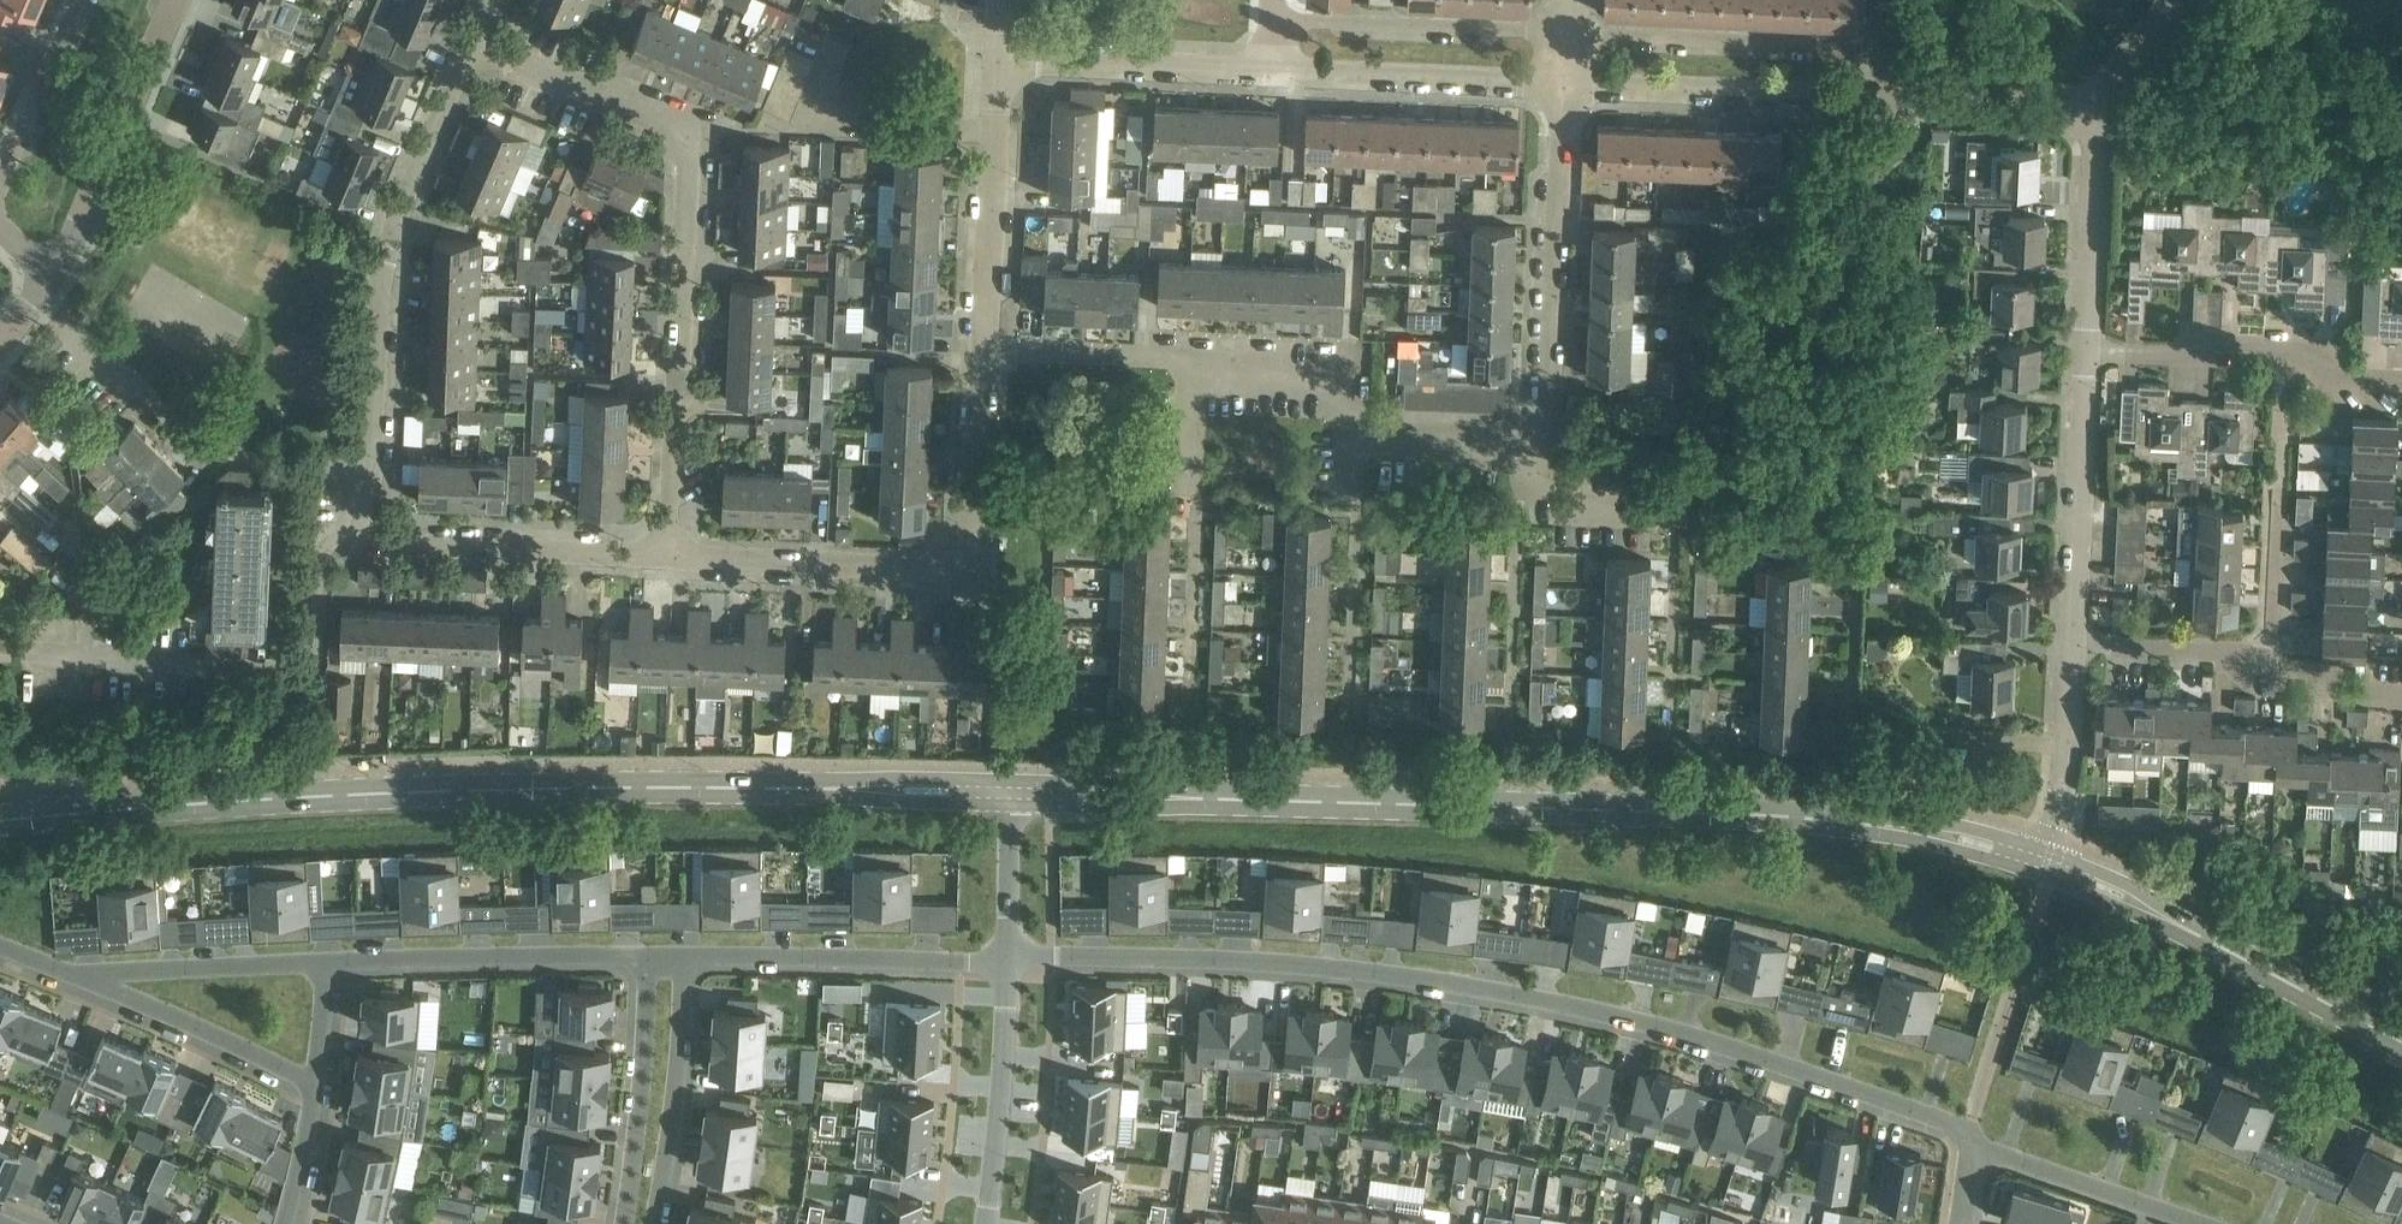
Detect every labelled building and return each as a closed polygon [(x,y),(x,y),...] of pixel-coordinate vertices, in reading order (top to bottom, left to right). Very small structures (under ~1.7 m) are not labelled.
[(9,22),(15,7),(33,15),(39,0),(0,0),(0,18),(9,22)] [(233,5),(263,17),(258,30),(288,43),(294,29),(274,21),(282,0),(235,0),(233,5)] [(405,0),(402,0),(392,25),(370,16),(364,30),(397,44),(402,30),(426,40),(437,14),(405,0)] [(437,14),(442,17),(449,0),(405,0),(437,14)] [(589,0),(539,0),(538,4),(580,22),(589,0)] [(735,4),(746,8),(750,0),(737,0),(735,4)] [(746,8),(753,11),(749,20),(757,23),(767,0),(750,0),(746,8)] [(884,0),(845,0),(843,4),(876,18),(884,0)] [(1499,7),(1528,8),(1528,9),(1531,9),(1531,0),(1499,0),(1499,7)] [(1636,13),(1637,0),(1605,0),(1604,12),(1608,13),(1608,12),(1636,13)] [(1664,15),(1665,0),(1637,0),(1636,13),(1664,15)] [(1693,16),(1693,0),(1665,0),(1664,15),(1693,16)] [(1721,17),(1722,0),(1693,0),(1693,16),(1721,17)] [(1749,18),(1750,0),(1722,0),(1721,17),(1749,18)] [(1777,20),(1778,0),(1750,0),(1749,18),(1777,20)] [(1805,21),(1806,0),(1778,0),(1777,20),(1805,21)] [(1834,22),(1835,0),(1806,0),(1805,21),(1834,22)] [(1834,22),(1862,24),(1866,24),(1867,0),(1835,0),(1834,22)] [(806,1),(802,13),(813,17),(817,6),(806,1)] [(655,60),(672,18),(648,8),(630,50),(655,60)] [(796,29),(802,14),(791,9),(784,24),(796,29)] [(655,60),(679,70),(697,28),(672,18),(655,60)] [(339,35),(358,44),(364,30),(345,21),(339,35)] [(697,28),(679,70),(703,80),(721,38),(697,28)] [(222,30),(211,58),(256,77),(257,75),(251,73),(261,49),(282,58),(288,43),(258,30),(252,44),(222,30)] [(357,65),(355,71),(404,93),(415,67),(391,57),(397,44),(364,30),(358,44),(374,51),(366,69),(357,65)] [(703,80),(728,91),(745,49),(721,38),(703,80)] [(297,47),(288,43),(282,58),(292,58),(297,47)] [(788,48),(781,63),(809,74),(815,59),(788,48)] [(745,49),(728,91),(752,101),(769,59),(745,49)] [(217,107),(216,108),(249,122),(249,121),(258,125),(264,113),(267,105),(248,97),(256,77),(211,58),(216,61),(205,86),(223,94),(217,107)] [(11,65),(0,60),(0,92),(11,65)] [(803,89),(809,74),(781,63),(775,77),(803,89)] [(392,120),(404,93),(355,71),(354,73),(363,77),(352,101),(337,95),(331,109),(363,122),(368,110),(392,120)] [(803,89),(775,77),(769,92),(797,103),(803,89)] [(1054,132),(1096,133),(1097,103),(1106,103),(1106,88),(1072,87),(1071,101),(1054,100),(1054,103),(1055,103),(1054,132)] [(791,117),(797,103),(769,92),(763,106),(791,117)] [(258,126),(258,125),(249,121),(249,122),(216,108),(217,107),(200,100),(188,127),(218,139),(212,153),(243,166),(261,127),(258,126)] [(1159,104),(1156,104),(1154,149),(1187,150),(1189,106),(1159,105),(1159,104)] [(1189,106),(1187,150),(1216,152),(1218,108),(1189,106)] [(1248,109),(1218,108),(1216,152),(1246,153),(1248,109)] [(340,130),(329,155),(370,173),(370,172),(381,146),(357,136),(363,122),(331,109),(325,123),(340,130)] [(489,118),(479,142),(521,160),(531,136),(542,140),(549,125),(514,109),(507,125),(489,118)] [(1277,110),(1248,109),(1246,153),(1278,154),(1280,110),(1277,110)] [(1129,111),(1127,135),(1143,135),(1144,112),(1129,111)] [(1309,111),(1307,111),(1305,154),(1337,155),(1339,113),(1309,112),(1309,111)] [(261,127),(281,135),(286,122),(264,113),(258,125),(258,126),(261,127)] [(1339,113),(1337,155),(1367,157),(1369,114),(1339,113)] [(1369,114),(1367,157),(1397,158),(1399,116),(1369,114)] [(1399,116),(1397,158),(1427,159),(1428,117),(1399,116)] [(1456,161),(1458,118),(1428,117),(1427,159),(1456,161)] [(1488,120),(1458,118),(1456,161),(1486,162),(1488,120)] [(1518,121),(1488,120),(1486,162),(1519,164),(1520,121),(1518,121)] [(461,122),(456,133),(472,139),(477,129),(461,122)] [(1629,169),(1631,126),(1602,125),(1602,124),(1599,124),(1597,167),(1629,169)] [(1629,169),(1659,170),(1661,127),(1631,126),(1629,169)] [(1691,129),(1661,127),(1659,170),(1689,171),(1691,129)] [(1949,128),(1933,127),(1933,138),(1949,139),(1949,128)] [(1720,130),(1691,129),(1689,171),(1718,172),(1720,130)] [(1750,131),(1720,130),(1718,172),(1748,174),(1750,131)] [(1779,133),(1750,131),(1748,174),(1780,175),(1782,132),(1780,132),(1779,133)] [(1054,132),(1052,162),(1095,164),(1096,133),(1054,132)] [(467,151),(472,139),(456,133),(451,144),(467,151)] [(1143,135),(1127,135),(1117,134),(1117,145),(1127,146),(1126,158),(1142,159),(1143,135)] [(822,138),(820,173),(834,173),(835,143),(836,138),(822,138)] [(521,160),(479,142),(468,167),(521,189),(526,192),(537,167),(521,160)] [(598,209),(622,155),(599,145),(582,183),(578,181),(574,191),(560,184),(557,191),(559,192),(549,213),(563,220),(573,197),(598,209)] [(745,145),(744,171),(790,173),(791,146),(745,145)] [(1989,147),(1959,145),(1958,174),(1976,175),(1977,166),(1998,167),(1997,186),(2037,188),(2039,149),(2000,147),(2000,150),(1989,149),(1989,147)] [(842,172),(854,172),(855,148),(843,148),(842,172)] [(897,182),(941,184),(943,153),(898,150),(897,182)] [(370,173),(329,155),(329,156),(334,158),(328,176),(324,184),(304,175),(297,189),(328,202),(334,189),(364,202),(375,174),(370,172),(370,173)] [(622,155),(598,209),(600,210),(606,196),(629,206),(641,181),(647,167),(622,155)] [(721,158),(720,170),(737,171),(738,159),(721,158)] [(1095,164),(1052,162),(1051,190),(1050,190),(1050,193),(1092,196),(1091,208),(1112,209),(1126,209),(1128,196),(1094,195),(1094,191),(1095,164)] [(2151,165),(2139,165),(2138,178),(2151,178),(2151,165)] [(521,189),(468,167),(458,191),(511,214),(521,189)] [(440,170),(436,182),(451,188),(456,177),(440,170)] [(737,171),(720,170),(720,183),(736,184),(737,171)] [(1161,171),(1148,170),(1147,195),(1160,195),(1161,171)] [(790,173),(744,171),(742,197),(788,200),(790,173)] [(1270,200),(1282,201),(1283,176),(1271,176),(1270,200)] [(1288,202),(1316,203),(1317,178),(1290,177),(1288,202)] [(2273,197),(2292,197),(2293,177),(2274,177),(2273,197)] [(1365,205),(1366,180),(1354,180),(1353,205),(1365,205)] [(1378,180),(1366,180),(1365,205),(1376,206),(1378,180)] [(940,214),(941,184),(897,182),(895,213),(940,214)] [(1425,207),(1426,183),(1415,183),(1414,207),(1425,207)] [(1456,184),(1426,183),(1425,207),(1455,208),(1456,184)] [(1128,196),(1126,209),(1139,210),(1140,201),(1140,186),(1128,186),(1128,196)] [(1485,210),(1486,186),(1474,186),(1473,210),(1485,210)] [(1498,187),(1486,186),(1485,210),(1497,211),(1498,187)] [(833,210),(846,211),(850,211),(851,187),(834,187),(833,210)] [(1383,192),(1382,206),(1394,206),(1395,192),(1383,192)] [(1221,206),(1222,194),(1198,193),(1198,205),(1221,206)] [(1245,195),(1222,194),(1221,206),(1245,207),(1245,195)] [(742,197),(741,224),(786,226),(788,200),(742,197)] [(2141,229),(2141,257),(2131,256),(2129,294),(2150,295),(2151,283),(2181,284),(2182,267),(2195,267),(2195,271),(2210,271),(2213,211),(2214,200),(2184,198),(2184,210),(2183,225),(2154,224),(2154,209),(2153,209),(2153,229),(2141,229)] [(1627,216),(1628,203),(1614,202),(1614,200),(1596,199),(1596,201),(1595,213),(1595,214),(1627,216)] [(2017,264),(2018,250),(2044,251),(2045,217),(2008,215),(2009,200),(1975,199),(1974,230),(2005,231),(2004,249),(1995,249),(1995,263),(2017,264)] [(1646,205),(1628,203),(1627,216),(1657,217),(1657,200),(1646,200),(1646,205)] [(1112,209),(1112,221),(1137,222),(1136,234),(1136,236),(1152,237),(1153,215),(1153,202),(1140,201),(1139,210),(1126,209),(1112,209)] [(1153,202),(1153,215),(1178,215),(1178,202),(1153,202)] [(1735,228),(1747,229),(1748,204),(1737,204),(1735,228)] [(1760,205),(1748,204),(1747,229),(1758,229),(1760,205)] [(1221,217),(1221,206),(1198,205),(1197,216),(1221,217)] [(1245,218),(1245,207),(1221,206),(1221,217),(1245,218)] [(1284,220),(1285,221),(1286,207),(1263,206),(1263,220),(1265,220),(1284,220)] [(1687,219),(1687,207),(1663,206),(1663,218),(1687,219)] [(1286,207),(1285,221),(1287,221),(1310,222),(1311,208),(1286,207)] [(1712,208),(1687,207),(1687,219),(1711,220),(1712,208)] [(1090,226),(1111,227),(1112,221),(1112,209),(1091,208),(1090,226)] [(718,210),(718,222),(735,223),(735,210),(718,210)] [(845,234),(846,211),(833,210),(832,234),(845,234)] [(1350,213),(1350,211),(1325,210),(1324,222),(1349,223),(1349,213),(1350,213)] [(2238,287),(2268,288),(2271,228),(2243,227),(2244,213),(2213,211),(2210,271),(2226,272),(2226,269),(2238,270),(2238,287)] [(895,213),(894,243),(938,245),(939,232),(943,233),(944,216),(940,216),(940,214),(895,213)] [(1073,214),(1049,213),(1049,225),(1073,226),(1073,214)] [(1349,213),(1349,223),(1348,230),(1365,231),(1365,213),(1350,213),(1349,213)] [(1412,214),(1412,230),(1436,231),(1437,215),(1412,214)] [(735,223),(718,222),(718,235),(734,235),(735,223)] [(786,226),(741,224),(740,250),(764,252),(785,253),(786,226)] [(1473,254),(1515,256),(1515,254),(1514,254),(1515,227),(1516,227),(1516,225),(1475,224),(1473,254)] [(592,241),(636,243),(662,244),(663,228),(594,225),(586,241),(592,241)] [(2271,228),(2268,288),(2283,289),(2283,286),(2296,287),(2295,304),(2325,305),(2328,246),(2300,245),(2300,230),(2271,228)] [(1593,257),(1593,259),(1635,261),(1636,231),(1594,229),(1594,231),(1595,231),(1594,257),(1593,257)] [(1412,236),(1411,252),(1429,252),(1430,237),(1412,236)] [(437,237),(436,263),(482,265),(483,239),(437,237)] [(537,240),(521,237),(521,255),(536,256),(537,240)] [(635,273),(636,243),(592,241),(591,271),(635,273)] [(937,276),(938,245),(894,243),(892,274),(937,276)] [(1677,247),(1676,263),(1694,263),(1695,248),(1677,247)] [(837,272),(850,273),(865,273),(866,259),(850,258),(851,249),(838,248),(837,272)] [(829,251),(809,250),(809,266),(829,266),(829,251)] [(784,265),(785,253),(764,252),(763,264),(763,265),(784,266),(784,265)] [(1429,252),(1411,252),(1410,267),(1428,266),(1429,252)] [(2366,252),(2365,274),(2381,275),(2382,253),(2366,252)] [(1077,315),(1079,271),(1080,259),(1068,258),(1064,262),(1064,270),(1048,270),(1048,255),(1024,254),(1022,302),(1045,303),(1045,314),(1048,314),(1077,315)] [(1515,256),(1473,254),(1472,282),(1513,284),(1514,283),(1513,283),(1514,256),(1515,256)] [(519,268),(535,268),(536,256),(519,256),(519,268)] [(535,268),(552,269),(552,256),(536,256),(535,268)] [(1191,305),(1192,261),(1160,259),(1158,305),(1162,305),(1162,304),(1191,305)] [(1635,261),(1593,259),(1594,260),(1592,286),(1592,288),(1633,290),(1635,261)] [(1191,305),(1221,307),(1222,262),(1192,261),(1191,305)] [(1221,307),(1251,308),(1254,264),(1222,262),(1221,307)] [(1995,263),(1974,262),(1973,292),(1992,293),(1991,311),(2032,313),(2033,279),(2014,278),(2015,265),(2017,265),(2017,264),(1995,263)] [(482,265),(436,263),(434,290),(481,292),(482,265)] [(1694,278),(1694,263),(1676,263),(1676,278),(1694,278)] [(1254,264),(1251,308),(1281,310),(1283,265),(1254,264)] [(1281,310),(1311,311),(1313,267),(1283,265),(1281,310)] [(1313,267),(1311,311),(1341,312),(1341,313),(1344,313),(1346,268),(1313,267)] [(519,280),(535,281),(535,268),(519,268),(519,280)] [(535,268),(535,281),(552,281),(552,269),(535,268)] [(589,300),(633,302),(635,273),(591,271),(589,300)] [(1077,315),(1107,316),(1109,273),(1079,271),(1077,315)] [(848,297),(850,273),(837,272),(836,295),(848,297)] [(1109,273),(1107,316),(1135,318),(1138,318),(1141,274),(1109,273)] [(881,291),(880,304),(935,307),(937,276),(892,274),(891,292),(881,291)] [(2381,275),(2378,335),(2401,336),(2401,276),(2381,275)] [(734,281),(732,310),(776,312),(776,283),(734,281)] [(1513,285),(1513,284),(1472,282),(1471,311),(1512,313),(1512,311),(1513,285)] [(2208,322),(2209,287),(2195,286),(2193,322),(2208,322)] [(2209,287),(2208,322),(2222,323),(2223,288),(2209,287)] [(1632,319),(1633,290),(1592,288),(1591,315),(1591,317),(1632,319)] [(434,290),(433,316),(479,318),(481,292),(434,290)] [(1376,308),(1377,291),(1365,290),(1364,307),(1376,308)] [(817,291),(816,314),(828,314),(829,292),(817,291)] [(1409,294),(1409,309),(1427,310),(1427,294),(1409,294)] [(632,331),(633,302),(589,300),(588,329),(632,331)] [(935,307),(880,304),(880,318),(890,318),(889,336),(934,339),(935,307)] [(1675,305),(1674,320),(1692,321),(1693,306),(1675,305)] [(514,307),(514,319),(530,320),(531,307),(514,307)] [(1427,310),(1409,309),(1408,324),(1426,325),(1427,310)] [(776,312),(732,310),(731,340),(775,342),(776,312)] [(835,310),(833,344),(862,345),(863,329),(847,328),(848,310),(835,310)] [(1471,311),(1470,339),(1511,341),(1511,340),(1512,313),(1471,311)] [(828,314),(816,314),(815,338),(827,338),(828,314)] [(479,318),(433,316),(432,342),(478,344),(479,318)] [(1589,344),(1644,347),(1645,319),(1632,319),(1591,317),(1590,344),(1589,344)] [(536,330),(552,330),(553,318),(536,318),(536,330)] [(530,320),(514,319),(513,331),(530,332),(530,320)] [(1691,336),(1692,321),(1674,320),(1674,336),(1691,336)] [(2004,326),(1970,325),(1969,355),(1999,356),(1998,374),(2037,376),(2039,342),(2004,340),(2004,326)] [(631,361),(632,331),(588,329),(586,359),(631,361)] [(552,342),(552,330),(536,330),(535,342),(552,342)] [(1400,352),(1418,352),(1418,340),(1419,340),(1419,337),(1399,337),(1399,339),(1399,352),(1400,352)] [(1511,341),(1470,339),(1469,340),(1454,340),(1452,369),(1510,371),(1510,369),(1511,342),(1511,341)] [(731,340),(730,369),(774,371),(775,342),(731,340)] [(1416,380),(1418,380),(1431,380),(1444,381),(1448,381),(1449,367),(1433,366),(1435,341),(1419,340),(1418,340),(1418,352),(1416,380)] [(432,342),(431,368),(477,370),(478,344),(432,342)] [(1644,347),(1589,344),(1589,346),(1590,346),(1589,373),(1588,373),(1588,374),(1643,377),(1644,347)] [(814,349),(813,372),(825,373),(826,349),(814,349)] [(833,352),(832,387),(844,387),(845,367),(873,368),(873,354),(833,352)] [(512,359),(512,372),(528,372),(529,360),(512,359)] [(1673,359),(1658,359),(1658,376),(1644,376),(1644,395),(1672,395),(1673,359)] [(886,396),(931,398),(933,367),(888,365),(886,396)] [(477,370),(431,368),(430,395),(475,397),(477,370)] [(774,371),(730,369),(728,398),(752,399),(773,400),(774,371)] [(528,372),(512,372),(511,399),(527,399),(528,372)] [(811,417),(823,418),(824,401),(825,373),(813,372),(811,417)] [(1418,380),(1416,380),(1405,379),(1404,405),(1417,405),(1418,380)] [(1431,380),(1418,380),(1417,405),(1430,406),(1431,380)] [(1443,406),(1444,381),(1431,380),(1430,406),(1443,406)] [(1448,381),(1444,381),(1443,406),(1456,407),(1457,381),(1448,381)] [(1470,382),(1457,381),(1456,407),(1469,407),(1470,382)] [(1483,382),(1470,382),(1469,407),(1482,407),(1483,382)] [(1496,383),(1483,382),(1482,407),(1495,408),(1496,383)] [(2193,474),(2197,399),(2181,398),(2181,401),(2169,400),(2169,383),(2139,382),(2138,388),(2123,388),(2120,436),(2136,437),(2135,450),(2150,450),(2150,455),(2179,456),(2178,473),(2193,474)] [(1509,383),(1496,383),(1495,408),(1508,408),(1509,383)] [(2197,399),(2193,474),(2209,475),(2210,445),(2253,447),(2256,388),(2226,386),(2225,403),(2212,402),(2212,400),(2197,399)] [(1958,387),(1950,387),(1949,402),(1957,402),(1957,417),(1981,418),(1981,436),(2025,438),(2026,404),(1994,402),(1995,388),(1958,387)] [(586,420),(628,421),(629,392),(587,390),(586,420)] [(29,449),(41,437),(28,427),(35,419),(38,422),(56,439),(50,444),(61,453),(69,444),(66,428),(49,411),(27,392),(18,401),(12,396),(0,411),(0,425),(29,450),(29,449)] [(534,395),(533,418),(546,418),(547,395),(534,395)] [(930,430),(931,398),(886,396),(885,427),(930,430)] [(836,402),(824,401),(823,418),(823,425),(835,425),(836,402)] [(459,420),(482,421),(483,409),(460,407),(459,420)] [(506,410),(483,409),(482,421),(505,421),(506,410)] [(448,414),(424,413),(423,425),(447,425),(448,414)] [(765,426),(786,427),(787,415),(766,414),(765,426)] [(808,416),(787,415),(786,427),(808,428),(808,416)] [(2352,443),(2396,444),(2397,418),(2354,415),(2352,443)] [(545,442),(546,418),(533,418),(532,441),(545,442)] [(750,420),(728,419),(727,431),(749,432),(750,420)] [(584,449),(627,451),(628,421),(586,420),(584,449)] [(109,497),(160,447),(134,421),(105,450),(119,463),(97,485),(109,497)] [(29,449),(29,450),(0,425),(0,463),(20,481),(30,469),(36,475),(48,484),(56,474),(45,464),(45,463),(29,449)] [(834,449),(835,425),(823,425),(822,449),(834,449)] [(928,461),(930,430),(885,427),(884,444),(865,443),(865,458),(884,458),(928,461)] [(2395,471),(2396,444),(2352,443),(2351,469),(2395,471)] [(160,447),(109,497),(121,510),(145,486),(157,499),(148,508),(164,523),(191,496),(176,481),(185,472),(160,447)] [(626,480),(627,451),(584,449),(583,478),(626,480)] [(2030,454),(2030,452),(1969,450),(1968,476),(1969,476),(1968,498),(1982,498),(2031,500),(2033,467),(2021,466),(2022,453),(2030,454)] [(523,498),(524,475),(525,452),(511,451),(510,461),(481,459),(479,502),(508,504),(509,497),(523,498)] [(525,452),(524,475),(536,475),(537,452),(525,452)] [(420,500),(449,501),(451,458),(422,457),(420,500)] [(481,459),(451,458),(449,501),(479,502),(481,459)] [(927,491),(928,461),(884,458),(882,489),(927,491)] [(542,461),(542,473),(553,474),(553,462),(542,461)] [(8,490),(7,492),(33,514),(44,501),(20,481),(0,463),(0,483),(8,490)] [(840,464),(839,487),(851,487),(852,464),(840,464)] [(216,489),(219,489),(253,490),(254,467),(230,466),(216,479),(216,489)] [(2328,487),(2328,468),(2298,467),(2298,486),(2328,487)] [(2394,498),(2395,471),(2351,469),(2350,496),(2394,498)] [(753,515),(754,472),(725,470),(723,514),(753,515)] [(753,515),(782,516),(784,474),(754,472),(753,515)] [(784,474),(782,516),(811,517),(814,476),(784,474)] [(535,499),(536,475),(524,475),(523,498),(535,499)] [(32,486),(54,506),(61,498),(39,478),(32,486)] [(626,480),(583,478),(581,507),(624,509),(626,480)] [(2191,479),(2174,478),(2173,501),(2189,501),(2191,479)] [(849,511),(851,487),(839,487),(838,511),(849,511)] [(274,490),(253,490),(219,489),(218,512),(273,514),(274,490)] [(927,491),(882,489),(881,521),(925,523),(927,491)] [(1922,495),(1899,494),(1899,509),(1922,510),(1922,495)] [(2394,498),(2350,496),(2332,495),(2331,521),(2349,522),(2372,523),(2372,524),(2393,525),(2394,498)] [(2148,499),(2119,498),(2117,522),(2147,523),(2148,499)] [(2220,536),(2242,537),(2243,511),(2222,510),(2222,503),(2193,501),(2193,515),(2179,514),(2178,527),(2220,529),(2220,536)] [(1128,508),(1127,537),(1170,539),(1171,510),(1128,508)] [(1287,544),(1331,546),(1332,517),(1289,515),(1289,516),(1282,516),(1282,509),(1264,509),(1263,543),(1287,544)] [(1934,532),(1948,533),(1949,511),(1935,510),(1934,532)] [(218,512),(217,535),(272,537),(273,514),(218,512)] [(2010,528),(2011,514),(1966,512),(1965,558),(1977,559),(1977,560),(2018,562),(2020,528),(2010,528)] [(1056,513),(1055,534),(1067,535),(1068,513),(1056,513)] [(1216,519),(1215,541),(1227,541),(1228,520),(1216,519)] [(1449,521),(1448,550),(1491,552),(1492,523),(1449,521)] [(2349,522),(2331,521),(2328,521),(2327,547),(2371,549),(2372,524),(2372,523),(2349,522)] [(61,540),(52,532),(50,535),(35,523),(30,529),(53,549),(61,540)] [(14,524),(0,541),(3,543),(42,576),(52,565),(55,561),(14,524)] [(836,543),(855,543),(856,525),(837,524),(836,543)] [(1377,527),(1376,547),(1390,548),(1391,527),(1377,527)] [(2177,555),(2191,556),(2191,554),(2219,556),(2219,563),(2241,564),(2242,537),(2220,536),(2220,529),(2178,527),(2177,555)] [(2117,529),(2116,552),(2145,553),(2146,530),(2117,529)] [(1067,535),(1055,534),(1054,556),(1067,557),(1067,535)] [(271,561),(272,537),(217,535),(216,558),(271,561)] [(195,550),(206,550),(206,536),(195,536),(195,550)] [(2295,536),(2294,546),(2310,547),(2310,537),(2295,536)] [(1169,569),(1170,539),(1127,537),(1126,567),(1169,569)] [(1226,564),(1227,541),(1215,541),(1214,563),(1226,564)] [(1287,544),(1286,573),(1329,575),(1331,546),(1287,544)] [(2309,557),(2310,547),(2294,546),(2294,557),(2309,557)] [(1401,548),(1390,548),(1376,547),(1376,570),(1400,571),(1401,548)] [(2327,547),(2326,574),(2369,576),(2371,549),(2327,547)] [(1490,581),(1491,552),(1448,550),(1446,579),(1490,581)] [(1783,564),(1783,550),(1764,550),(1763,563),(1783,564)] [(2145,553),(2116,552),(2115,574),(2144,575),(2145,553)] [(2191,554),(2191,556),(2190,582),(2195,582),(2218,583),(2218,590),(2240,591),(2241,564),(2219,563),(2219,556),(2191,554)] [(1608,557),(1607,586),(1650,588),(1651,559),(1608,557)] [(270,584),(271,561),(216,558),(215,582),(270,584)] [(1536,562),(1535,583),(1547,584),(1548,563),(1536,562)] [(1767,593),(1811,595),(1812,566),(1769,564),(1767,593)] [(359,583),(371,583),(372,566),(360,566),(359,583)] [(384,567),(372,566),(371,583),(384,583),(384,567)] [(1111,566),(1110,594),(1168,597),(1169,569),(1126,567),(1111,566)] [(411,585),(423,585),(424,568),(411,568),(411,585)] [(436,569),(424,568),(423,585),(435,586),(436,569)] [(1697,568),(1696,590),(1708,590),(1709,569),(1697,568)] [(463,587),(475,588),(476,571),(464,570),(463,587)] [(488,571),(476,571),(475,588),(487,588),(488,571)] [(1054,571),(1053,592),(1064,593),(1065,571),(1054,571)] [(1328,604),(1329,575),(1286,573),(1285,602),(1328,604)] [(2369,576),(2326,574),(2324,601),(2368,603),(2369,576)] [(2025,625),(2027,591),(1992,590),(1992,576),(1961,575),(1960,605),(1969,605),(1969,626),(1987,626),(1988,623),(2025,625)] [(1214,577),(1213,599),(1225,599),(1226,578),(1214,577)] [(1889,578),(1872,577),(1871,598),(1888,599),(1889,578)] [(1488,611),(1490,581),(1446,579),(1446,580),(1433,579),(1431,608),(1445,608),(1488,611)] [(269,610),(270,584),(215,582),(214,607),(269,610)] [(2218,583),(2195,582),(2194,623),(2216,624),(2217,617),(2238,618),(2240,591),(2218,590),(2218,583)] [(1547,584),(1535,583),(1534,605),(1546,606),(1547,584)] [(1375,584),(1374,605),(1386,606),(1387,585),(1375,584)] [(1649,618),(1650,588),(1607,586),(1606,616),(1649,618)] [(2292,589),(2292,599),(2307,600),(2308,590),(2292,589)] [(1708,590),(1696,590),(1695,612),(1707,612),(1708,590)] [(523,656),(552,658),(555,592),(543,591),(542,617),(525,616),(523,656)] [(568,593),(555,592),(552,658),(565,659),(564,682),(580,683),(584,619),(566,618),(568,593)] [(1064,593),(1053,592),(1052,614),(1064,614),(1064,593)] [(1809,623),(1811,595),(1767,593),(1766,622),(1809,623)] [(1110,594),(1109,624),(1166,626),(1168,597),(1110,594)] [(2130,595),(2114,594),(2114,605),(2129,606),(2130,595)] [(1225,599),(1213,599),(1212,621),(1224,621),(1225,599)] [(2307,600),(2292,599),(2292,610),(2307,610),(2307,600)] [(2324,601),(2323,628),(2367,630),(2368,603),(2324,601)] [(1285,602),(1284,630),(1270,630),(1270,631),(1327,634),(1328,604),(1285,602)] [(611,671),(640,672),(643,605),(631,605),(630,630),(612,629),(611,671)] [(655,606),(643,605),(640,672),(669,673),(671,632),(654,631),(655,606)] [(1386,606),(1374,605),(1373,627),(1385,628),(1386,606)] [(214,607),(213,628),(268,631),(269,610),(214,607)] [(367,655),(369,609),(343,608),(341,654),(367,655)] [(688,633),(671,632),(669,673),(698,675),(701,608),(689,608),(688,633)] [(713,609),(701,608),(698,675),(697,692),(726,694),(727,676),(729,635),(712,634),(713,609)] [(1488,611),(1445,608),(1444,638),(1487,640),(1488,611)] [(369,609),(367,655),(394,656),(396,610),(369,609)] [(422,611),(396,610),(394,656),(420,657),(422,611)] [(744,635),(729,635),(727,676),(756,677),(759,611),(745,610),(744,635)] [(448,613),(422,611),(420,657),(446,658),(448,613)] [(771,611),(759,611),(756,677),(785,678),(787,637),(770,636),(771,611)] [(474,614),(448,613),(446,658),(472,660),(474,614)] [(501,615),(474,614),(472,660),(499,661),(501,615)] [(814,679),(843,681),(846,615),(834,614),(832,639),(816,638),(814,679)] [(1589,644),(1605,644),(1648,646),(1649,618),(1606,616),(1590,614),(1589,644)] [(858,615),(846,615),(843,681),(872,682),(874,641),(857,640),(858,615)] [(872,682),(901,683),(904,617),(892,617),(890,642),(874,641),(872,682)] [(916,618),(904,617),(901,683),(922,683),(922,695),(929,695),(930,695),(932,644),(915,643),(916,618)] [(930,695),(929,695),(928,719),(936,719),(937,685),(959,685),(962,620),(950,619),(948,644),(932,644),(930,695)] [(973,620),(962,620),(959,685),(988,687),(990,646),(972,645),(973,620)] [(1534,620),(1533,641),(1545,642),(1546,620),(1534,620)] [(1766,622),(1765,652),(1808,653),(1809,623),(1766,622)] [(1165,655),(1166,626),(1109,624),(1108,653),(1122,653),(1165,655)] [(1694,626),(1693,648),(1705,648),(1706,626),(1694,626)] [(267,645),(268,631),(213,628),(207,628),(207,638),(218,652),(243,652),(244,644),(267,645)] [(2367,630),(2323,628),(2322,655),(2366,657),(2367,630)] [(1051,629),(1050,650),(1060,651),(1061,629),(1051,629)] [(1327,634),(1270,631),(1268,660),(1283,660),(1283,661),(1326,662),(1327,634)] [(1891,646),(1894,636),(1869,634),(1867,660),(1879,658),(1887,653),(1891,646)] [(1211,636),(1211,657),(1223,658),(1223,636),(1211,636)] [(1976,638),(1932,637),(1932,646),(1937,646),(1937,654),(1944,654),(1943,668),(1957,669),(1957,697),(2012,699),(2013,658),(1975,657),(1976,638)] [(1487,640),(1444,638),(1442,667),(1485,669),(1487,640)] [(1544,663),(1545,642),(1533,641),(1532,663),(1544,663)] [(1372,642),(1372,663),(1384,664),(1384,643),(1372,642)] [(1605,644),(1604,674),(1646,675),(1648,646),(1605,644)] [(1705,670),(1705,648),(1693,648),(1693,669),(1705,670)] [(1060,651),(1050,650),(1049,673),(1059,673),(1060,651)] [(1765,652),(1764,680),(1807,682),(1808,653),(1765,652)] [(1164,684),(1165,655),(1122,653),(1121,683),(1164,684)] [(1210,679),(1222,679),(1223,658),(1211,657),(1210,679)] [(1222,679),(1235,680),(1236,659),(1223,658),(1222,679)] [(1283,661),(1281,690),(1324,692),(1326,662),(1283,661)] [(1384,664),(1372,663),(1371,686),(1383,686),(1384,664)] [(1484,698),(1485,669),(1442,667),(1441,696),(1484,698)] [(2159,685),(2160,670),(2150,669),(2149,685),(2159,685)] [(2170,670),(2160,670),(2159,685),(2170,686),(2170,670)] [(2214,672),(2203,672),(2202,687),(2213,688),(2214,672)] [(1645,705),(1646,675),(1604,674),(1602,703),(1645,705)] [(354,679),(328,677),(326,711),(346,711),(352,712),(354,679)] [(1531,678),(1530,700),(1542,700),(1543,678),(1531,678)] [(781,689),(781,679),(756,679),(756,689),(781,689)] [(1806,711),(1807,682),(1764,680),(1763,710),(1806,711)] [(1163,713),(1164,684),(1121,683),(1120,712),(1163,713)] [(1692,685),(1691,706),(1703,707),(1704,685),(1692,685)] [(1048,709),(1056,709),(1058,687),(1049,687),(1048,709)] [(1323,720),(1324,692),(1281,690),(1280,719),(1323,720)] [(1221,694),(1209,694),(1209,716),(1221,716),(1221,694)] [(418,695),(408,695),(407,710),(417,711),(418,695)] [(2245,710),(2246,695),(2235,695),(2234,710),(2245,710)] [(2256,696),(2246,695),(2245,710),(2255,711),(2256,696)] [(1484,698),(1441,696),(1440,725),(1483,727),(1484,698)] [(2107,764),(2136,765),(2137,743),(2139,722),(2131,721),(2132,698),(2104,697),(2103,718),(2096,718),(2095,753),(2108,754),(2107,764)] [(2299,713),(2299,698),(2289,697),(2288,713),(2299,713)] [(2164,751),(2165,751),(2166,723),(2159,722),(2159,699),(2132,698),(2131,721),(2139,722),(2137,743),(2136,765),(2163,767),(2164,751)] [(2310,698),(2299,698),(2299,713),(2309,714),(2310,698)] [(2165,751),(2190,752),(2191,724),(2184,724),(2185,701),(2159,699),(2159,722),(2166,723),(2165,751)] [(1542,722),(1542,700),(1530,700),(1530,721),(1542,722)] [(1382,701),(1370,701),(1369,722),(1393,723),(1394,713),(1381,713),(1382,701)] [(2191,724),(2190,752),(2189,766),(2223,767),(2224,754),(2224,746),(2219,746),(2219,724),(2211,723),(2212,702),(2185,701),(2184,724),(2191,724)] [(1645,705),(1602,703),(1601,732),(1644,734),(1645,705)] [(1703,707),(1691,706),(1690,728),(1702,728),(1703,707)] [(2358,723),(2358,708),(2348,707),(2347,723),(2358,723)] [(2369,708),(2358,708),(2358,723),(2368,724),(2369,708)] [(1804,741),(1806,711),(1763,710),(1761,739),(1804,741)] [(326,711),(326,712),(325,726),(346,727),(346,711),(326,711)] [(958,732),(971,732),(972,717),(959,716),(958,732)] [(2245,725),(2219,724),(2219,746),(2224,746),(2224,754),(2223,767),(2223,773),(2250,774),(2252,748),(2244,747),(2245,725)] [(2250,774),(2276,776),(2278,749),(2270,749),(2271,726),(2245,725),(2244,747),(2252,748),(2250,774)] [(2303,777),(2303,771),(2304,749),(2297,749),(2298,727),(2271,726),(2270,749),(2278,749),(2276,776),(2303,777)] [(431,727),(431,739),(441,739),(441,727),(431,727)] [(2305,727),(2304,749),(2303,771),(2308,772),(2307,800),(2334,800),(2336,773),(2329,773),(2330,750),(2325,750),(2325,728),(2305,727)] [(623,752),(637,752),(637,735),(623,735),(623,752)] [(652,754),(666,754),(666,741),(652,742),(652,754)] [(842,743),(842,755),(855,755),(855,743),(842,743)] [(2361,801),(2360,823),(2398,825),(2401,748),(2383,747),(2382,753),(2357,752),(2356,774),(2362,774),(2361,801)] [(2334,800),(2361,801),(2362,774),(2356,774),(2357,752),(2330,750),(2329,773),(2336,773),(2334,800)] [(2104,788),(2104,772),(2094,772),(2093,787),(2104,788)] [(2150,808),(2132,807),(2131,825),(2153,827),(2155,814),(2149,814),(2150,808)] [(2236,821),(2220,821),(2219,833),(2235,834),(2236,821)] [(2277,838),(2272,843),(2273,850),(2278,855),(2284,854),(2289,849),(2289,843),(2284,838),(2277,838)] [(704,925),(733,925),(733,846),(725,846),(725,845),(722,845),(722,846),(705,846),(705,845),(703,845),(703,847),(704,847),(704,866),(708,866),(708,899),(704,899),(704,925)] [(742,846),(733,846),(733,925),(762,926),(762,899),(759,899),(759,866),(762,866),(762,847),(763,847),(763,845),(761,845),(761,846),(744,846),(744,845),(742,845),(742,846)] [(554,927),(583,927),(582,847),(573,847),(573,846),(571,846),(571,847),(554,848),(554,847),(551,847),(551,849),(553,849),(553,868),(557,868),(557,901),(553,901),(554,927)] [(590,847),(582,847),(583,927),(612,926),(612,900),(608,900),(608,867),(611,867),(611,848),(612,848),(612,846),(610,846),(610,847),(592,847),(592,846),(590,846),(590,847)] [(854,926),(883,927),(885,848),(876,847),(876,846),(874,846),(874,847),(857,847),(857,846),(854,846),(854,848),(856,848),(855,867),(859,867),(858,900),(855,900),(854,926)] [(893,848),(885,848),(883,927),(913,927),(913,901),(909,901),(910,868),(914,868),(914,849),(915,849),(915,847),(913,847),(913,848),(896,848),(895,847),(893,847),(893,848)] [(430,851),(433,931),(462,930),(461,903),(458,903),(456,870),(460,870),(459,851),(460,851),(460,849),(458,849),(458,850),(430,851)] [(1140,930),(1140,851),(1112,850),(1112,849),(1110,849),(1110,852),(1111,851),(1111,870),(1115,870),(1114,903),(1111,903),(1111,930),(1140,930)] [(1169,851),(1140,851),(1140,930),(1169,930),(1169,904),(1166,904),(1166,870),(1169,870),(1170,852),(1171,852),(1171,850),(1169,850),(1169,851)] [(433,931),(430,851),(402,852),(402,851),(400,851),(400,853),(401,853),(402,872),(405,872),(407,905),(403,905),(404,932),(433,931)] [(1293,935),(1298,856),(1270,854),(1270,853),(1268,853),(1268,855),(1269,855),(1268,874),(1271,874),(1269,907),(1266,907),(1264,933),(1293,935)] [(279,858),(283,937),(312,936),(311,909),(307,909),(305,876),(309,876),(308,857),(309,857),(309,855),(307,855),(307,856),(289,857),(289,856),(287,856),(287,857),(279,858)] [(1220,866),(1226,871),(1235,862),(1230,856),(1220,856),(1220,866)] [(1326,858),(1298,856),(1293,935),(1322,937),(1324,910),(1320,910),(1322,877),(1326,877),(1327,859),(1328,859),(1328,857),(1326,857),(1326,858)] [(283,937),(279,858),(251,859),(251,858),(249,858),(249,860),(250,860),(250,862),(226,863),(227,880),(254,879),(256,912),(252,912),(254,939),(283,937)] [(128,867),(133,946),(162,944),(161,918),(168,917),(166,884),(158,885),(157,866),(158,866),(158,864),(156,864),(156,865),(138,866),(138,865),(136,865),(136,866),(128,867)] [(1446,948),(1455,869),(1427,866),(1427,864),(1425,864),(1425,866),(1426,866),(1424,885),(1427,885),(1423,918),(1420,918),(1416,944),(1446,948)] [(133,946),(128,867),(119,868),(119,867),(117,867),(117,868),(100,869),(99,868),(97,868),(98,870),(99,870),(100,889),(104,889),(106,922),(102,922),(104,948),(133,946)] [(1483,872),(1455,869),(1446,948),(1474,951),(1478,925),(1474,924),(1478,891),(1482,892),(1484,873),(1485,873),(1485,871),(1483,871),(1483,872)] [(494,902),(507,902),(507,882),(487,883),(488,902),(494,902)] [(1597,969),(1610,891),(1582,886),(1582,885),(1580,885),(1580,887),(1581,887),(1578,905),(1582,906),(1576,939),(1573,938),(1569,964),(1597,969)] [(1204,905),(1216,905),(1217,887),(1205,887),(1204,905)] [(2376,890),(2367,889),(2362,907),(2375,907),(2376,890)] [(1610,891),(1597,969),(1626,974),(1630,947),(1627,947),(1632,914),(1636,915),(1639,896),(1640,896),(1640,894),(1638,894),(1638,895),(1610,891)] [(645,925),(658,925),(658,899),(645,899),(645,925)] [(671,899),(658,899),(658,925),(671,925),(671,899)] [(671,925),(683,925),(683,899),(671,899),(671,925)] [(774,899),(774,925),(795,925),(796,899),(774,899)] [(795,925),(808,925),(809,899),(796,899),(795,925)] [(834,900),(809,899),(808,925),(834,925),(834,900)] [(495,928),(508,927),(507,902),(494,902),(495,928)] [(520,902),(507,902),(508,927),(521,927),(520,902)] [(946,902),(945,927),(959,928),(959,903),(946,902)] [(1081,904),(1062,905),(1063,930),(1081,929),(1081,904)] [(1204,930),(1220,931),(1221,905),(1216,905),(1204,905),(1204,930)] [(1238,906),(1221,905),(1220,931),(1237,931),(1238,906)] [(385,906),(364,907),(365,932),(386,931),(385,906)] [(345,933),(365,932),(364,907),(344,908),(345,933)] [(1362,939),(1364,914),(1344,912),(1342,937),(1362,939)] [(234,913),(206,915),(208,940),(236,939),(234,913)] [(1748,998),(1765,921),(1737,915),(1738,914),(1736,913),(1735,915),(1736,916),(1732,934),(1736,935),(1729,967),(1725,966),(1719,992),(1748,998)] [(1385,915),(1364,914),(1362,939),(1383,941),(1385,915)] [(180,942),(208,940),(206,915),(179,917),(180,942)] [(1765,921),(1748,998),(1776,1005),(1782,979),(1778,978),(1786,946),(1789,946),(1793,928),(1794,928),(1795,926),(1793,926),(1793,927),(1765,921)] [(75,929),(56,930),(58,951),(76,949),(75,929)] [(1529,958),(1533,933),(1513,930),(1509,955),(1529,958)] [(1553,935),(1533,933),(1529,958),(1550,961),(1553,935)] [(1666,952),(1676,954),(1679,940),(1669,938),(1666,952)] [(1868,1028),(1896,1036),(1918,959),(1891,952),(1891,951),(1889,950),(1888,952),(1889,952),(1884,970),(1888,971),(1879,1003),(1875,1002),(1868,1028)] [(1673,982),(1678,957),(1665,955),(1660,980),(1673,982)] [(1691,959),(1678,957),(1673,982),(1686,984),(1691,959)] [(1945,967),(1918,959),(1896,1036),(1925,1043),(1932,1018),(1928,1017),(1937,985),(1941,986),(1946,968),(1947,968),(1947,966),(1945,966),(1945,967)] [(822,976),(821,993),(860,995),(860,978),(822,976)] [(556,1019),(613,1021),(613,1020),(614,1009),(613,1009),(614,990),(597,990),(597,984),(580,983),(580,989),(558,988),(556,1019)] [(1073,1014),(1121,1016),(1123,987),(1074,984),(1073,1014)] [(1827,1016),(1833,992),(1802,984),(1796,1008),(1827,1016)] [(9,1040),(11,1034),(23,1003),(25,997),(0,987),(0,1036),(9,1040)] [(377,1024),(375,1040),(417,1047),(419,1027),(422,996),(404,995),(405,989),(388,988),(387,994),(365,992),(364,1011),(363,1022),(363,1023),(377,1024)] [(1833,992),(1827,1016),(1858,1024),(1864,1000),(1833,992)] [(439,1042),(440,994),(422,994),(421,1042),(439,1042)] [(715,1027),(714,1038),(765,1042),(767,1012),(758,1011),(759,997),(729,995),(728,1009),(716,1009),(715,1027)] [(893,1001),(891,1031),(940,1034),(941,1004),(893,1001)] [(1230,1056),(1233,1003),(1219,1002),(1218,1008),(1203,1007),(1201,1032),(1187,1032),(1186,1077),(1203,1077),(1204,1054),(1230,1056)] [(64,1019),(23,1003),(11,1034),(51,1050),(45,1066),(64,1074),(75,1047),(56,1039),(64,1019)] [(1257,1064),(1272,1065),(1274,1036),(1259,1034),(1262,1010),(1247,1009),(1247,1004),(1233,1003),(1230,1056),(1258,1059),(1257,1064)] [(1289,1037),(1274,1036),(1272,1065),(1288,1067),(1289,1061),(1316,1064),(1322,1010),(1307,1008),(1307,1014),(1291,1012),(1289,1037)] [(2082,1094),(2108,1019),(2081,1010),(2082,1009),(2080,1008),(2079,1010),(2080,1010),(2074,1028),(2077,1029),(2066,1060),(2063,1059),(2054,1084),(2082,1094)] [(1169,1019),(1183,1019),(1184,1010),(1169,1009),(1169,1019)] [(1345,1074),(1359,1075),(1363,1037),(1349,1036),(1350,1018),(1335,1017),(1336,1011),(1322,1010),(1316,1064),(1346,1067),(1345,1074)] [(1120,1046),(1121,1016),(1073,1014),(1071,1044),(1120,1046)] [(829,1027),(844,1028),(844,1018),(830,1018),(829,1027)] [(1402,1074),(1410,1020),(1396,1018),(1395,1024),(1380,1022),(1377,1039),(1363,1037),(1359,1075),(1372,1077),(1373,1070),(1402,1074)] [(1183,1019),(1169,1019),(1169,1028),(1183,1029),(1183,1019)] [(2135,1028),(2108,1019),(2082,1094),(2109,1103),(2118,1079),(2115,1077),(2126,1046),(2129,1047),(2135,1030),(2136,1030),(2137,1028),(2135,1027),(2135,1028)] [(1429,1083),(1444,1086),(1448,1057),(1434,1054),(1438,1030),(1423,1028),(1424,1023),(1410,1020),(1402,1074),(1430,1078),(1429,1083)] [(844,1028),(829,1027),(828,1037),(843,1038),(844,1028)] [(1978,1032),(1965,1028),(1958,1052),(1971,1056),(1978,1032)] [(938,1064),(940,1034),(891,1031),(889,1061),(938,1064)] [(1488,1088),(1498,1035),(1484,1032),(1483,1038),(1467,1035),(1463,1060),(1448,1057),(1444,1086),(1459,1089),(1460,1083),(1488,1088)] [(95,1056),(75,1047),(64,1074),(84,1082),(124,1100),(128,1089),(144,1052),(104,1035),(95,1056)] [(1516,1099),(1528,1101),(1535,1073),(1536,1065),(1522,1063),(1526,1046),(1511,1043),(1512,1038),(1498,1035),(1488,1088),(1517,1094),(1516,1099)] [(763,1072),(765,1042),(714,1038),(713,1049),(714,1049),(712,1068),(724,1069),(723,1083),(753,1086),(754,1071),(763,1072)] [(355,1082),(412,1090),(416,1060),(417,1047),(375,1040),(373,1054),(360,1052),(358,1071),(357,1071),(355,1082)] [(2017,1044),(2017,1045),(2009,1068),(2021,1072),(2029,1048),(2017,1044)] [(146,1047),(144,1052),(128,1089),(159,1102),(154,1113),(173,1121),(185,1095),(166,1086),(177,1061),(146,1047)] [(552,1077),(608,1082),(609,1071),(611,1053),(555,1048),(552,1077)] [(1543,1105),(1571,1111),(1585,1053),(1571,1050),(1570,1056),(1555,1052),(1549,1077),(1535,1073),(1528,1101),(1526,1112),(1535,1114),(1541,1115),(1543,1105)] [(1611,1130),(1620,1093),(1607,1090),(1612,1065),(1597,1062),(1598,1056),(1585,1053),(1571,1111),(1596,1117),(1592,1134),(1609,1138),(1611,1130)] [(2198,1137),(2225,1149),(2255,1075),(2229,1065),(2230,1064),(2228,1063),(2227,1065),(2228,1065),(2221,1082),(2224,1084),(2211,1114),(2208,1113),(2198,1137)] [(1109,1078),(1124,1078),(1123,1097),(1132,1097),(1133,1069),(1110,1068),(1109,1078)] [(2154,1119),(2163,1096),(2169,1080),(2143,1070),(2128,1109),(2154,1119)] [(1634,1097),(1620,1093),(1611,1130),(1625,1133),(1627,1124),(1654,1132),(1670,1075),(1657,1071),(1655,1077),(1641,1073),(1634,1097)] [(1654,1132),(1697,1144),(1704,1116),(1690,1112),(1698,1088),(1682,1084),(1684,1079),(1670,1075),(1654,1132)] [(2255,1075),(2225,1149),(2252,1160),(2262,1135),(2259,1134),(2271,1103),(2275,1105),(2282,1087),(2283,1088),(2284,1086),(2282,1085),(2281,1086),(2255,1075)] [(824,1093),(853,1096),(855,1079),(826,1076),(824,1093)] [(1069,1076),(1067,1106),(1115,1111),(1118,1081),(1069,1076)] [(1184,1092),(1185,1078),(1166,1076),(1165,1090),(1184,1092)] [(608,1082),(552,1077),(549,1107),(550,1107),(549,1123),(592,1127),(593,1111),(605,1112),(607,1093),(608,1082)] [(197,1120),(227,1135),(245,1099),(247,1094),(217,1079),(205,1104),(185,1095),(173,1121),(192,1130),(197,1120)] [(361,1128),(404,1136),(407,1119),(412,1090),(355,1082),(354,1093),(352,1111),(363,1113),(361,1128)] [(6,1086),(0,1100),(0,1101),(18,1108),(23,1093),(6,1086)] [(705,1126),(703,1137),(754,1144),(758,1115),(750,1113),(752,1099),(722,1095),(720,1109),(708,1107),(705,1126)] [(883,1126),(932,1131),(935,1101),(886,1096),(883,1126)] [(1712,1144),(1739,1152),(1756,1101),(1742,1096),(1741,1102),(1726,1097),(1718,1121),(1704,1116),(1697,1144),(1693,1157),(1706,1161),(1712,1144)] [(2175,1100),(2163,1096),(2154,1119),(2166,1124),(2175,1100)] [(1186,1097),(1186,1114),(1199,1115),(1200,1098),(1186,1097)] [(284,1118),(245,1099),(227,1135),(223,1144),(248,1157),(255,1142),(269,1149),(261,1164),(287,1176),(293,1148),(274,1138),(284,1118)] [(1769,1105),(1756,1101),(1739,1152),(1766,1161),(1764,1166),(1778,1171),(1788,1144),(1774,1139),(1782,1115),(1767,1111),(1769,1105)] [(1163,1105),(1163,1115),(1177,1116),(1178,1107),(1163,1105)] [(1113,1141),(1115,1111),(1067,1106),(1064,1136),(1113,1141)] [(823,1111),(822,1120),(836,1122),(837,1112),(823,1111)] [(62,1115),(57,1113),(51,1126),(57,1128),(69,1133),(75,1120),(62,1115)] [(1177,1116),(1163,1115),(1162,1124),(1176,1126),(1177,1116)] [(1418,1118),(1400,1115),(1399,1127),(1417,1130),(1418,1118)] [(77,1118),(72,1131),(78,1133),(87,1130),(90,1124),(77,1118)] [(835,1131),(836,1122),(822,1120),(821,1130),(835,1131)] [(1205,1120),(1199,1124),(1196,1147),(1210,1149),(1215,1121),(1205,1120)] [(1321,1141),(1323,1129),(1323,1121),(1306,1120),(1304,1142),(1321,1144),(1321,1141)] [(1338,1122),(1323,1121),(1323,1129),(1335,1130),(1337,1130),(1338,1122)] [(1267,1133),(1268,1123),(1254,1122),(1253,1131),(1250,1131),(1247,1151),(1264,1154),(1266,1133),(1267,1133)] [(542,1165),(598,1173),(600,1162),(599,1162),(602,1143),(590,1142),(592,1127),(549,1123),(547,1136),(546,1136),(542,1165)] [(1282,1124),(1268,1123),(1267,1133),(1282,1134),(1282,1124)] [(2365,1211),(2399,1139),(2373,1127),(2374,1126),(2372,1125),(2371,1127),(2372,1128),(2364,1144),(2367,1146),(2353,1176),(2350,1174),(2338,1198),(2365,1211)] [(932,1131),(883,1126),(880,1156),(929,1161),(932,1131)] [(1852,1143),(1854,1131),(1828,1126),(1826,1139),(1820,1138),(1817,1156),(1823,1157),(1818,1187),(1844,1191),(1847,1173),(1849,1165),(1849,1160),(1857,1161),(1860,1145),(1852,1143)] [(342,1158),(339,1169),(394,1181),(401,1152),(400,1152),(404,1136),(361,1128),(358,1142),(346,1140),(342,1158)] [(1323,1129),(1321,1141),(1334,1142),(1335,1130),(1323,1129)] [(400,1181),(416,1183),(422,1133),(405,1131),(400,1181)] [(1494,1135),(1479,1132),(1478,1143),(1493,1146),(1494,1135)] [(1380,1145),(1381,1135),(1364,1133),(1362,1143),(1380,1145)] [(1399,1138),(1381,1135),(1380,1145),(1398,1147),(1399,1138)] [(147,1147),(159,1153),(163,1143),(151,1137),(147,1147)] [(750,1174),(754,1144),(703,1137),(702,1148),(700,1167),(712,1168),(710,1183),(739,1187),(741,1173),(750,1174)] [(7,1139),(0,1155),(0,1180),(6,1182),(21,1188),(23,1183),(26,1185),(34,1166),(47,1171),(58,1145),(45,1139),(39,1153),(7,1139)] [(1402,1153),(1412,1155),(1415,1140),(1404,1139),(1402,1153)] [(2365,1211),(2391,1223),(2401,1201),(2401,1199),(2399,1198),(2401,1192),(2401,1141),(2399,1139),(2365,1211)] [(177,1145),(165,1140),(163,1143),(159,1151),(171,1157),(177,1145)] [(1432,1143),(1418,1141),(1416,1150),(1430,1152),(1432,1143)] [(2289,1175),(2299,1152),(2280,1143),(2270,1166),(2289,1175)] [(1468,1150),(1458,1149),(1454,1177),(1468,1180),(1472,1156),(1468,1150)] [(1605,1153),(1586,1149),(1583,1163),(1601,1167),(1605,1153)] [(1888,1149),(1880,1197),(1913,1202),(1921,1155),(1888,1149)] [(97,1216),(112,1184),(99,1178),(79,1168),(84,1156),(71,1150),(59,1176),(72,1182),(61,1205),(83,1214),(84,1211),(97,1216)] [(1183,1166),(1185,1154),(1171,1152),(1169,1164),(1183,1166)] [(2299,1152),(2289,1175),(2308,1183),(2318,1160),(2299,1152)] [(1481,1157),(1478,1181),(1492,1183),(1496,1155),(1487,1153),(1481,1157)] [(1523,1160),(1521,1169),(1535,1173),(1537,1163),(1523,1160)] [(1228,1205),(1207,1203),(1212,1167),(1190,1164),(1184,1212),(1198,1213),(1197,1223),(1225,1223),(1228,1205)] [(598,1173),(542,1165),(538,1195),(594,1202),(596,1184),(597,1184),(598,1173)] [(1061,1168),(1057,1198),(1109,1205),(1113,1175),(1061,1168)] [(339,1169),(337,1180),(333,1198),(345,1201),(342,1215),(381,1223),(385,1223),(394,1181),(339,1169)] [(1575,1182),(1577,1173),(1563,1169),(1561,1179),(1575,1182)] [(1680,1193),(1685,1177),(1671,1172),(1666,1189),(1680,1193)] [(1591,1176),(1577,1173),(1575,1182),(1588,1185),(1591,1176)] [(1629,1188),(1631,1178),(1618,1175),(1616,1185),(1629,1188)] [(1782,1190),(1791,1191),(1793,1176),(1783,1176),(1782,1190)] [(1631,1178),(1629,1188),(1643,1191),(1645,1181),(1631,1178)] [(2020,1179),(2011,1204),(2048,1219),(2047,1223),(2077,1223),(2079,1220),(2052,1211),(2059,1194),(2020,1179)] [(464,1181),(462,1191),(474,1193),(476,1183),(464,1181)] [(112,1184),(97,1216),(110,1222),(109,1223),(134,1223),(140,1212),(153,1218),(165,1193),(151,1186),(145,1199),(125,1189),(125,1190),(112,1184)] [(1396,1194),(1369,1190),(1367,1203),(1365,1223),(1392,1223),(1396,1194)] [(441,1191),(436,1212),(468,1220),(473,1198),(441,1191)] [(1313,1195),(1286,1191),(1285,1197),(1281,1223),(1309,1223),(1313,1195)] [(871,1222),(884,1223),(920,1223),(924,1200),(876,1192),(871,1222)] [(192,1222),(193,1222),(172,1211),(179,1199),(165,1193),(153,1218),(164,1223),(196,1223),(192,1222)] [(1285,1197),(1254,1193),(1252,1209),(1255,1209),(1253,1223),(1281,1223),(1285,1197)] [(754,1219),(734,1215),(737,1201),(707,1194),(704,1208),(693,1205),(689,1223),(688,1223),(752,1223),(754,1219)] [(1421,1220),(1422,1220),(1423,1211),(1422,1211),(1423,1198),(1396,1194),(1392,1223),(1420,1223),(1421,1220)] [(1340,1199),(1313,1195),(1309,1223),(1337,1223),(1340,1199)] [(1681,1210),(1683,1201),(1671,1196),(1668,1206),(1681,1210)] [(1109,1205),(1057,1198),(1053,1223),(1107,1223),(1109,1205)] [(1367,1203),(1340,1199),(1337,1223),(1365,1223),(1367,1203)] [(1153,1201),(1152,1211),(1166,1213),(1167,1203),(1153,1201)] [(1697,1205),(1683,1201),(1681,1210),(1695,1214),(1697,1205)] [(472,1216),(487,1219),(489,1205),(474,1202),(472,1216)] [(810,1212),(824,1214),(825,1204),(811,1202),(810,1212)] [(262,1205),(256,1216),(270,1223),(276,1212),(262,1205)] [(1255,1209),(1252,1209),(1228,1205),(1225,1223),(1253,1223),(1255,1209)] [(1858,1212),(1842,1209),(1839,1223),(1856,1223),(1858,1212)] [(580,1215),(550,1211),(548,1223),(578,1223),(580,1215)] [(1166,1213),(1152,1211),(1150,1220),(1165,1222),(1166,1213)] [(1712,1211),(1710,1223),(1727,1223),(1728,1214),(1712,1211)] [(822,1223),(824,1214),(810,1212),(808,1221),(822,1223)] [(1858,1212),(1856,1223),(1873,1223),(1874,1215),(1858,1212)]
